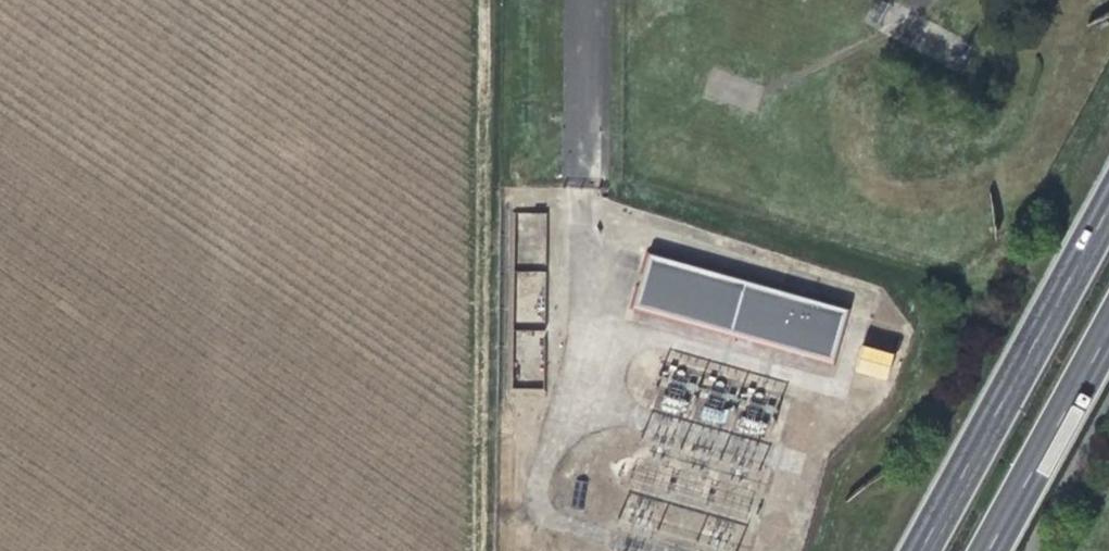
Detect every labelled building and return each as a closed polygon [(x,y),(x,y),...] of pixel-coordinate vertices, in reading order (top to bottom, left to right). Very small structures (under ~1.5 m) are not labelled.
[(512,395),(551,395),(549,215),(510,215),(512,395)] [(651,251),(634,311),(841,367),(858,307),(651,251)] [(861,346),(855,373),(887,379),(893,352),(861,346)]
